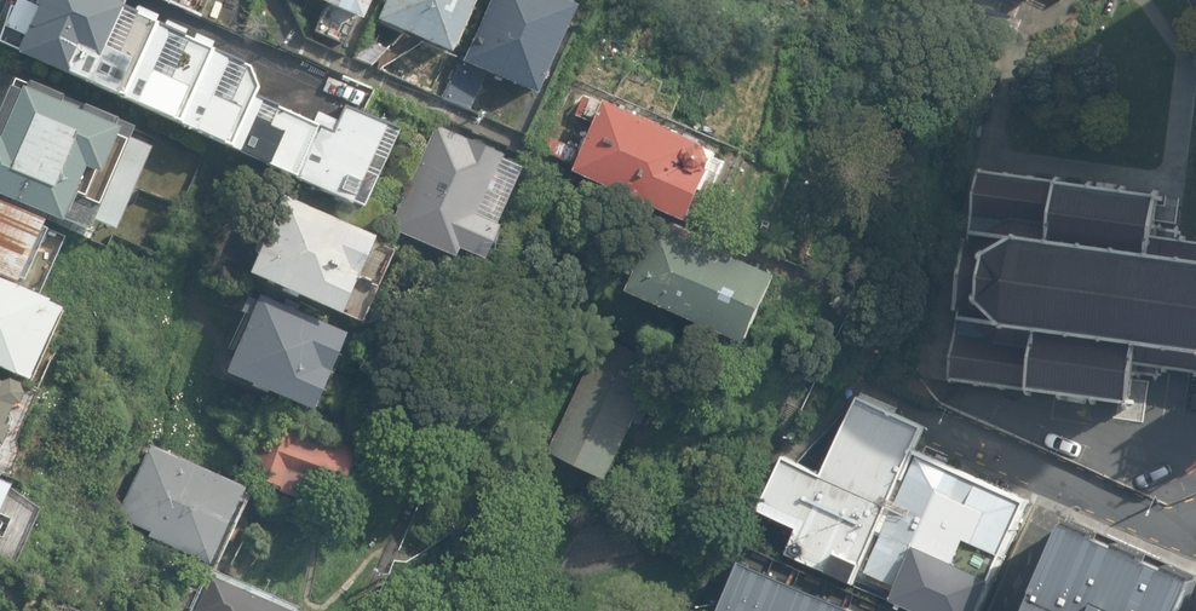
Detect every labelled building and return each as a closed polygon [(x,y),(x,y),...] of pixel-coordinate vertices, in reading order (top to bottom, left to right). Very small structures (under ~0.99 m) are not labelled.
[(104,0),(48,0),(26,54),(126,98),(158,23),(104,0)] [(198,17),(202,0),(157,0),(198,17)] [(356,24),(368,0),(308,0),(356,24)] [(374,23),(447,56),(472,0),(384,0),(374,23)] [(459,64),(483,76),(532,99),(571,10),(568,8),(572,0),(487,0),(459,64)] [(212,49),(158,23),(126,98),(184,123),(212,49)] [(253,72),(212,49),(184,123),(232,148),(255,100),(253,72)] [(483,76),(459,64),(442,99),(468,112),(483,76)] [(57,220),(59,218),(86,230),(91,219),(114,229),(150,146),(128,136),(132,125),(28,80),(27,83),(14,77),(11,86),(8,84),(0,104),(0,195),(57,220)] [(583,158),(576,173),(691,226),(697,212),(700,214),(712,186),(709,184),(721,155),(657,126),(658,123),(647,118),(645,121),(587,95),(578,116),(596,124),(591,137),(587,138),(581,152),(583,158)] [(317,124),(255,100),(232,148),(297,179),(317,124)] [(394,132),(341,107),(330,130),(317,124),(297,179),(358,209),(394,132)] [(435,126),(388,228),(452,259),(456,251),(480,262),(496,228),(494,227),(519,169),(498,160),(500,156),(435,126)] [(579,158),(576,148),(557,140),(550,153),(576,165),(579,158)] [(1159,197),(978,171),(948,383),(1129,409),(1133,374),(1158,378),(1160,370),(1195,375),(1195,243),(1179,240),(1180,233),(1159,230),(1158,238),(1153,238),(1159,197)] [(334,319),(371,239),(280,196),(244,277),(334,319)] [(13,282),(15,277),(22,280),(45,228),(39,225),(42,219),(0,201),(0,276),(13,282)] [(653,230),(626,295),(748,346),(776,280),(695,246),(696,243),(684,238),(682,242),(653,230)] [(25,378),(58,306),(45,300),(46,298),(0,278),(0,366),(25,378)] [(247,318),(221,376),(306,415),(308,410),(311,411),(344,337),(255,299),(252,306),(243,302),(238,314),(247,318)] [(550,455),(608,481),(661,363),(603,337),(550,455)] [(7,424),(2,422),(9,405),(16,401),(20,391),(15,381),(7,377),(0,380),(0,440),(7,424)] [(860,397),(823,475),(785,456),(759,510),(799,529),(786,560),(903,610),(981,610),(1030,500),(916,450),(928,427),(860,397)] [(266,418),(243,475),(276,489),(275,494),(293,501),(302,478),(339,492),(360,433),(327,419),(323,429),(302,420),(298,431),(266,418)] [(240,493),(241,490),(149,446),(114,523),(212,570),(246,496),(240,493)] [(8,482),(0,479),(0,501),(8,482)] [(1195,587),(1195,580),(1068,523),(1029,610),(1185,610),(1195,587)] [(743,563),(721,610),(853,610),(743,563)] [(240,592),(243,587),(230,581),(228,585),(223,583),(226,577),(215,572),(212,578),(209,577),(193,610),(283,610),(240,592)]
